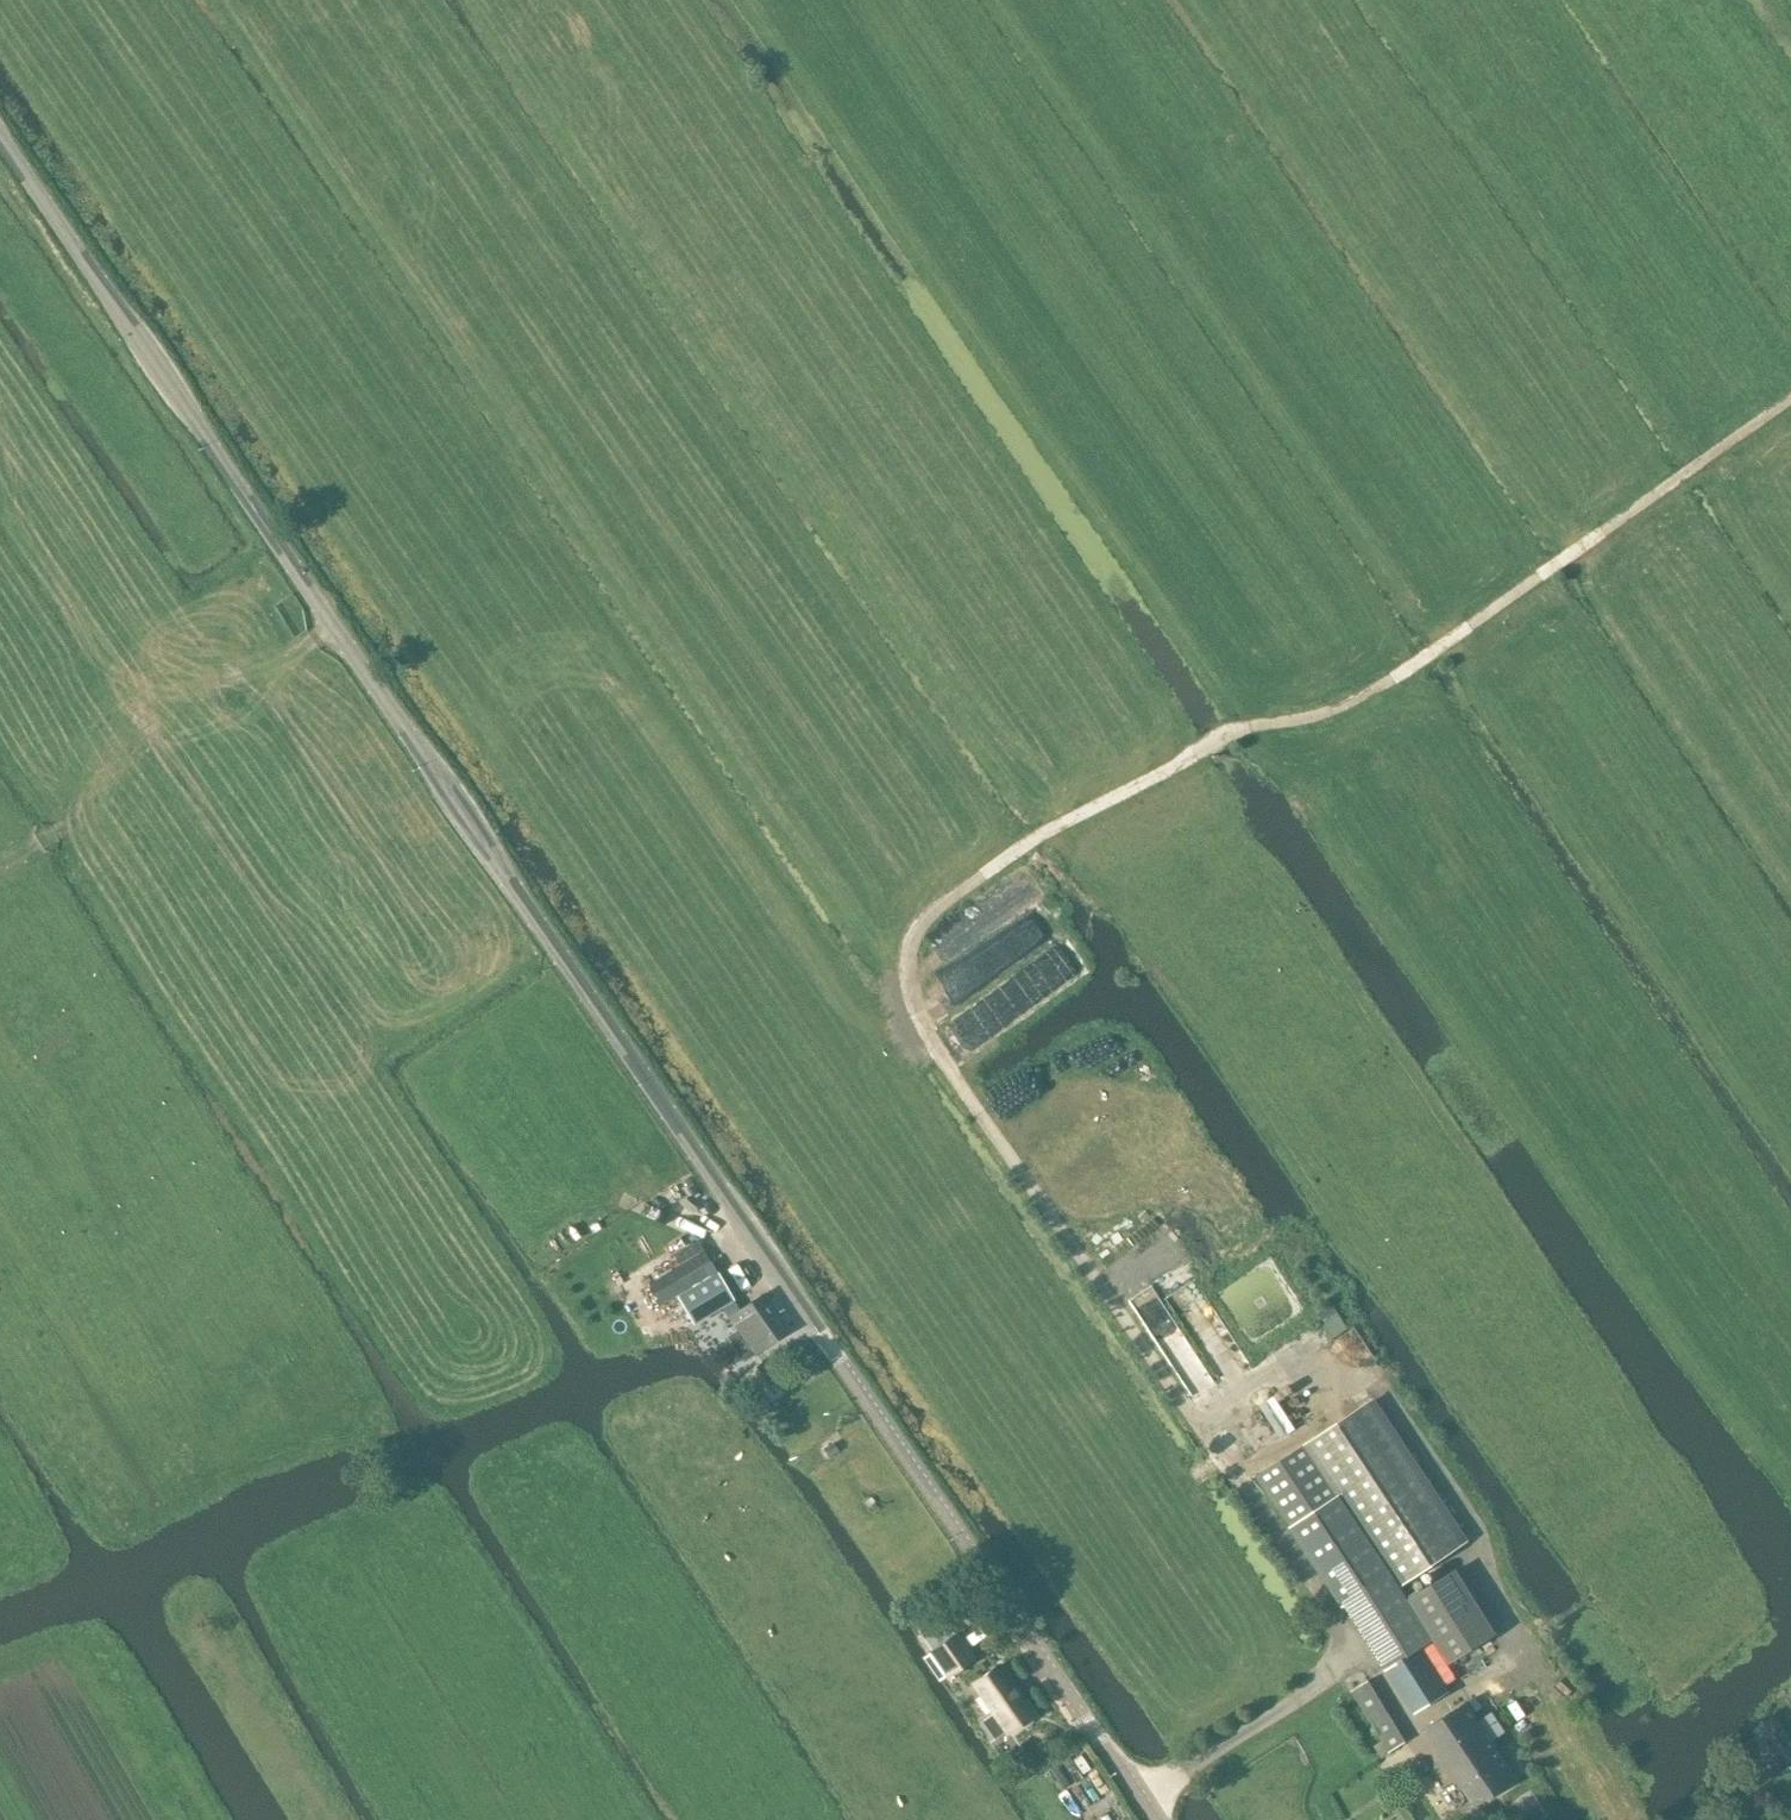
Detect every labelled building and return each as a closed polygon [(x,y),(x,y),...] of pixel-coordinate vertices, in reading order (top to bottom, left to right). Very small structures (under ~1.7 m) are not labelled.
[(733,1299),(717,1272),(678,1295),(693,1322),(733,1299)] [(729,1316),(737,1328),(727,1335),(744,1360),(786,1331),(761,1294),(729,1316)] [(1317,1316),(1322,1324),(1339,1314),(1334,1306),(1317,1316)] [(1421,1647),(1434,1639),(1435,1638),(1418,1614),(1409,1599),(1400,1585),(1466,1541),(1373,1401),(1308,1444),(1258,1477),(1341,1601),(1343,1600),(1387,1669),(1388,1669),(1416,1711),(1449,1689),(1421,1647)] [(1409,1599),(1418,1614),(1435,1638),(1434,1639),(1448,1663),(1498,1633),(1464,1582),(1455,1568),(1428,1586),(1409,1599)] [(957,1632),(932,1648),(948,1672),(972,1656),(957,1632)] [(1010,1731),(1033,1716),(997,1666),(974,1680),(996,1711),(982,1720),(995,1738),(1008,1728),(1010,1731)] [(1388,1751),(1406,1740),(1369,1679),(1350,1690),(1388,1751)] [(1475,1805),(1517,1778),(1467,1701),(1426,1728),(1475,1805)] [(1734,1809),(1741,1819),(1746,1819),(1758,1813),(1750,1800),(1734,1809)]
